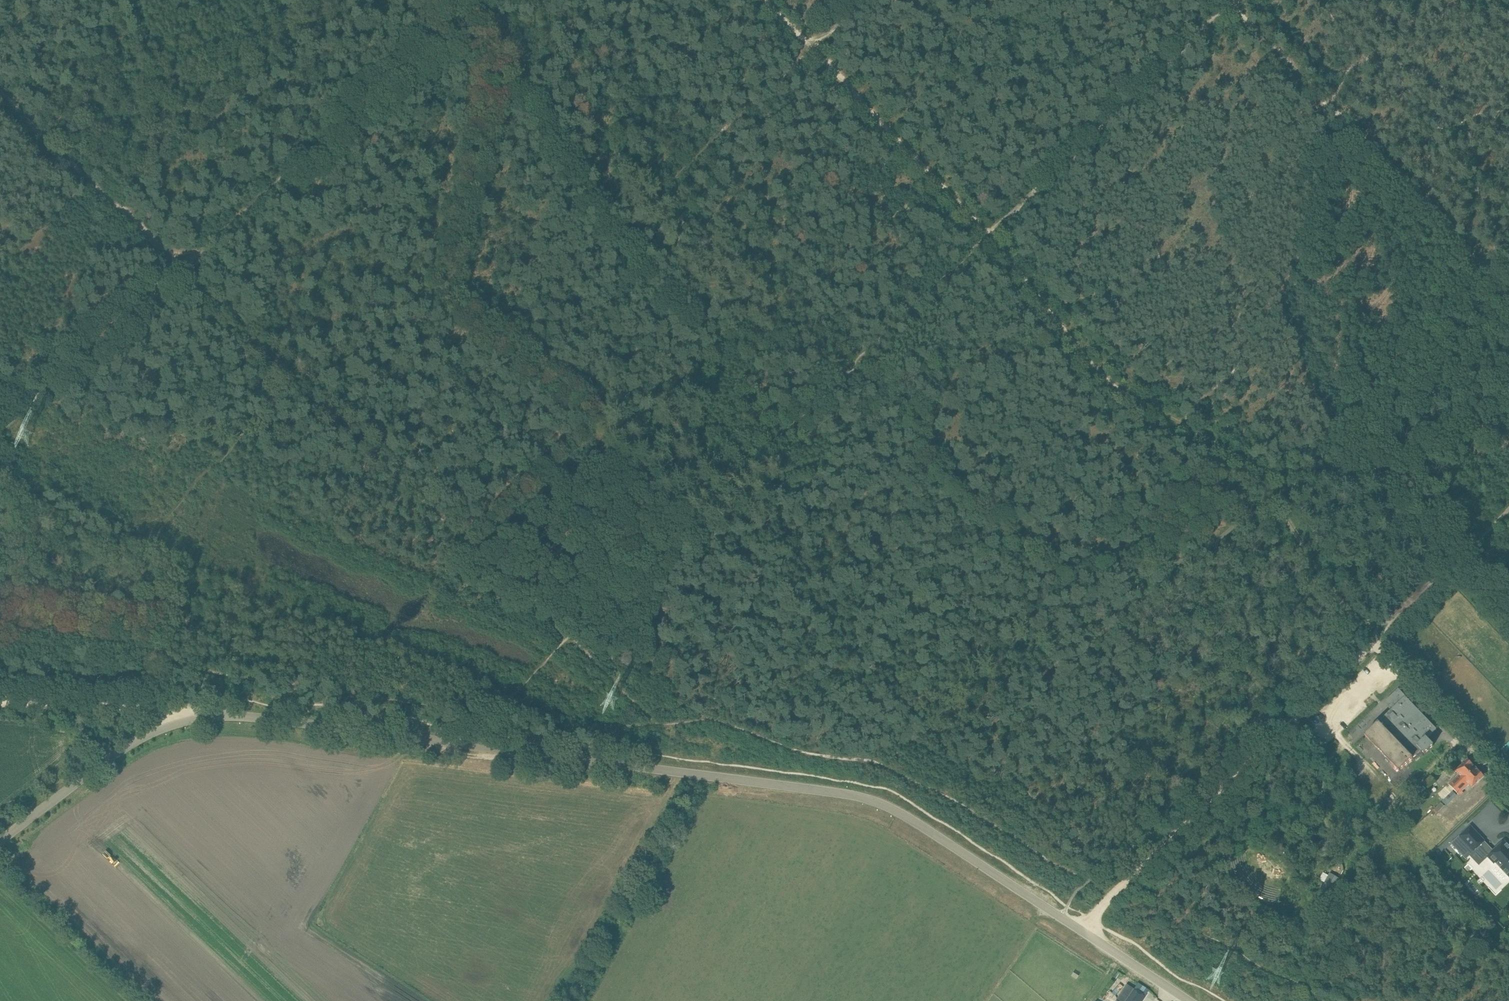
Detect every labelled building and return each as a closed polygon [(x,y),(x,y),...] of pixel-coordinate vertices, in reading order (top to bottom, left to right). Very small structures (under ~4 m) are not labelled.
[(1406,697),(1399,689),(1386,701),(1394,708),(1365,735),(1399,771),(1421,750),(1425,754),(1434,745),(1432,744),(1433,743),(1428,738),(1428,739),(1427,738),(1437,729),(1406,697)] [(1468,759),(1456,770),(1459,774),(1449,784),(1454,789),(1476,767),(1468,759)] [(1477,783),(1484,776),(1476,767),(1454,789),(1456,791),(1459,794),(1469,784),(1472,787),(1477,783)] [(1432,813),(1424,820),(1411,832),(1429,852),(1449,832),(1432,813)] [(1460,835),(1475,850),(1485,841),(1470,826),(1460,835)] [(1508,876),(1508,846),(1504,841),(1488,856),(1495,864),(1496,862),(1508,876)] [(1337,882),(1328,877),(1320,890),(1329,896),(1337,882)] [(1134,989),(1128,985),(1122,993),(1117,1000),(1142,1000),(1149,990),(1138,983),(1134,989)]
